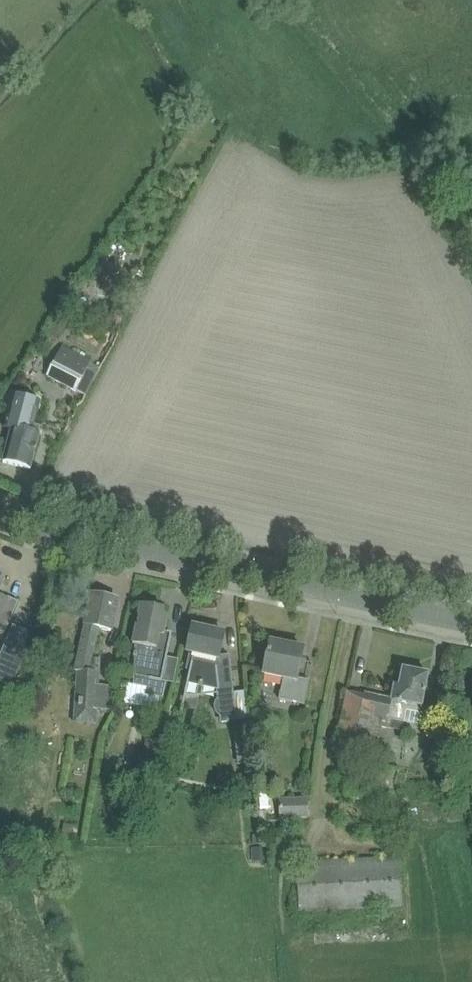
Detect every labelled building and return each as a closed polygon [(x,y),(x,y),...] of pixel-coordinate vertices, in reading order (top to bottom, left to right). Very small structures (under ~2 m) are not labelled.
[(63,346),(47,376),(86,396),(100,368),(90,363),(92,361),(63,346)] [(4,461),(3,462),(31,469),(31,468),(40,433),(39,433),(41,428),(43,428),(43,427),(35,424),(41,401),(40,400),(40,401),(33,399),(14,395),(14,394),(13,394),(4,427),(12,429),(4,461)] [(0,621),(1,622),(10,625),(20,601),(8,596),(8,598),(0,595),(0,622),(0,621)] [(111,630),(114,620),(118,600),(92,595),(88,615),(76,671),(79,671),(77,710),(76,723),(97,724),(98,712),(108,712),(109,691),(98,691),(100,659),(92,658),(99,628),(111,630)] [(167,658),(168,653),(172,633),(165,632),(168,618),(163,618),(165,610),(159,609),(141,605),(137,625),(134,645),(134,685),(147,688),(146,695),(163,698),(166,682),(171,658),(167,658)] [(0,658),(0,678),(17,685),(28,632),(14,626),(0,658)] [(189,646),(188,651),(191,652),(196,653),(192,670),(190,684),(219,690),(219,698),(216,702),(215,706),(215,711),(217,714),(222,717),(222,723),(230,722),(230,721),(237,720),(234,692),(230,658),(220,656),(220,653),(225,634),(221,633),(207,630),(207,628),(198,626),(197,628),(193,627),(189,646)] [(305,704),(306,700),(310,680),(299,678),(304,649),(270,643),(267,662),(264,674),(284,678),(280,699),(305,704)] [(343,712),(336,743),(377,752),(382,727),(389,729),(402,731),(404,722),(407,711),(420,714),(422,708),(424,695),(429,675),(403,670),(400,686),(395,685),(392,698),(365,692),(364,696),(347,693),(343,712)] [(249,734),(237,736),(240,764),(251,762),(249,734)] [(151,789),(160,743),(146,740),(137,787),(151,789)] [(279,819),(309,817),(307,798),(278,799),(279,819)] [(300,914),(403,908),(400,857),(297,863),(300,914)]
